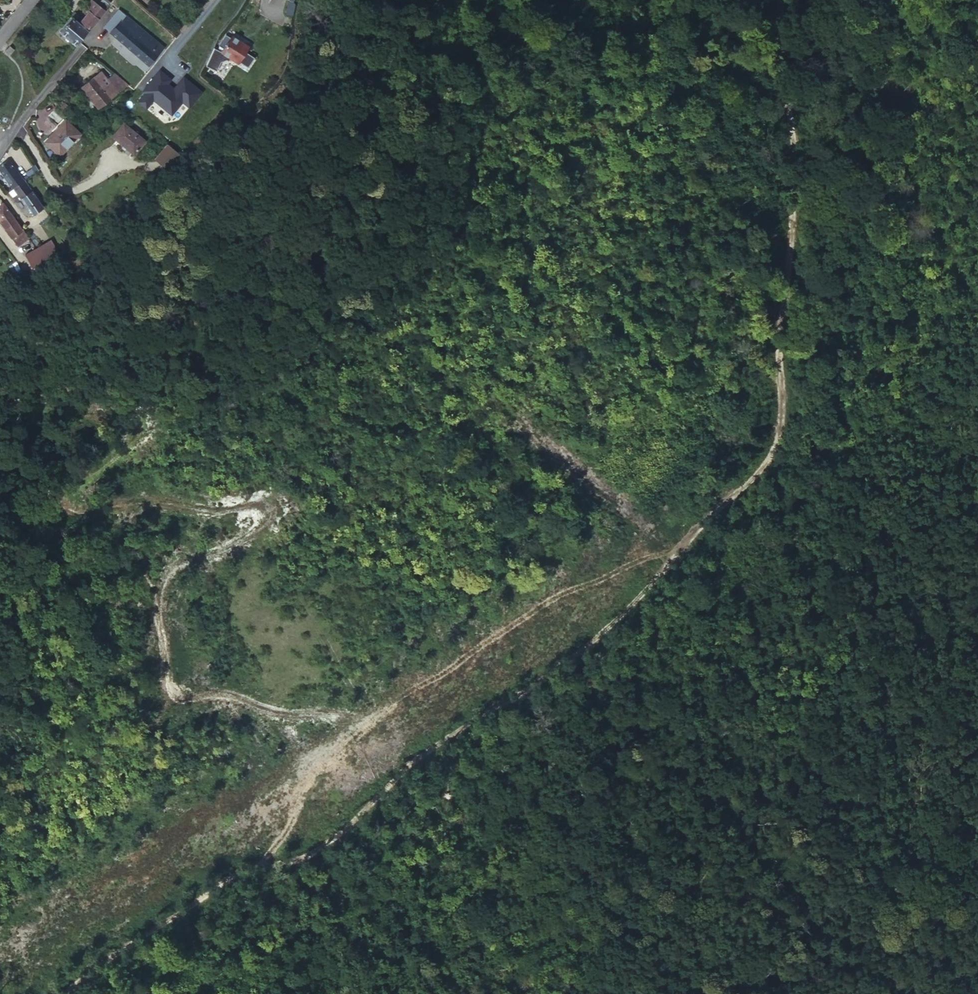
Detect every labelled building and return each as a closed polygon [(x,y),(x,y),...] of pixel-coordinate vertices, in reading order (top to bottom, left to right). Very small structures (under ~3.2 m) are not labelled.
[(90,9),(95,3),(92,0),(86,6),(90,9)] [(210,0),(208,0),(204,6),(209,9),(213,2),(210,0)] [(76,45),(104,10),(95,3),(90,9),(88,11),(78,23),(71,17),(59,31),(76,45)] [(209,9),(204,6),(203,5),(201,9),(208,14),(211,10),(209,9)] [(151,49),(157,43),(117,9),(103,26),(148,64),(157,54),(151,49)] [(195,38),(202,28),(196,23),(188,33),(195,38)] [(235,37),(232,35),(231,37),(226,34),(218,45),(224,49),(221,52),(237,63),(248,47),(247,46),(235,37)] [(237,34),(235,37),(247,46),(250,42),(237,34)] [(9,54),(14,49),(10,45),(5,51),(9,54)] [(219,70),(225,55),(214,52),(209,67),(219,70)] [(110,82),(107,79),(101,71),(95,76),(104,87),(110,82)] [(192,82),(196,79),(191,73),(187,76),(192,82)] [(114,74),(107,79),(110,82),(104,87),(95,76),(78,88),(84,95),(86,93),(98,108),(128,85),(114,74)] [(59,155),(80,133),(65,119),(44,142),(59,155)] [(133,154),(144,140),(123,123),(112,136),(133,154)] [(172,160),(176,154),(166,145),(155,158),(165,167),(172,160)] [(177,164),(184,156),(179,151),(176,154),(172,160),(177,164)] [(5,155),(0,162),(0,163),(1,165),(0,165),(0,172),(11,188),(23,180),(9,160),(8,160),(5,155)] [(161,182),(165,177),(161,173),(156,178),(161,182)] [(42,207),(23,180),(11,188),(12,189),(8,192),(11,197),(16,193),(31,215),(42,207)] [(28,237),(2,202),(0,204),(0,222),(17,246),(28,237)] [(59,252),(65,248),(58,235),(52,239),(59,252)] [(53,264),(69,255),(65,248),(59,252),(52,239),(36,248),(40,254),(45,260),(49,257),(53,264)] [(32,268),(45,260),(40,254),(36,248),(25,254),(32,268)]
